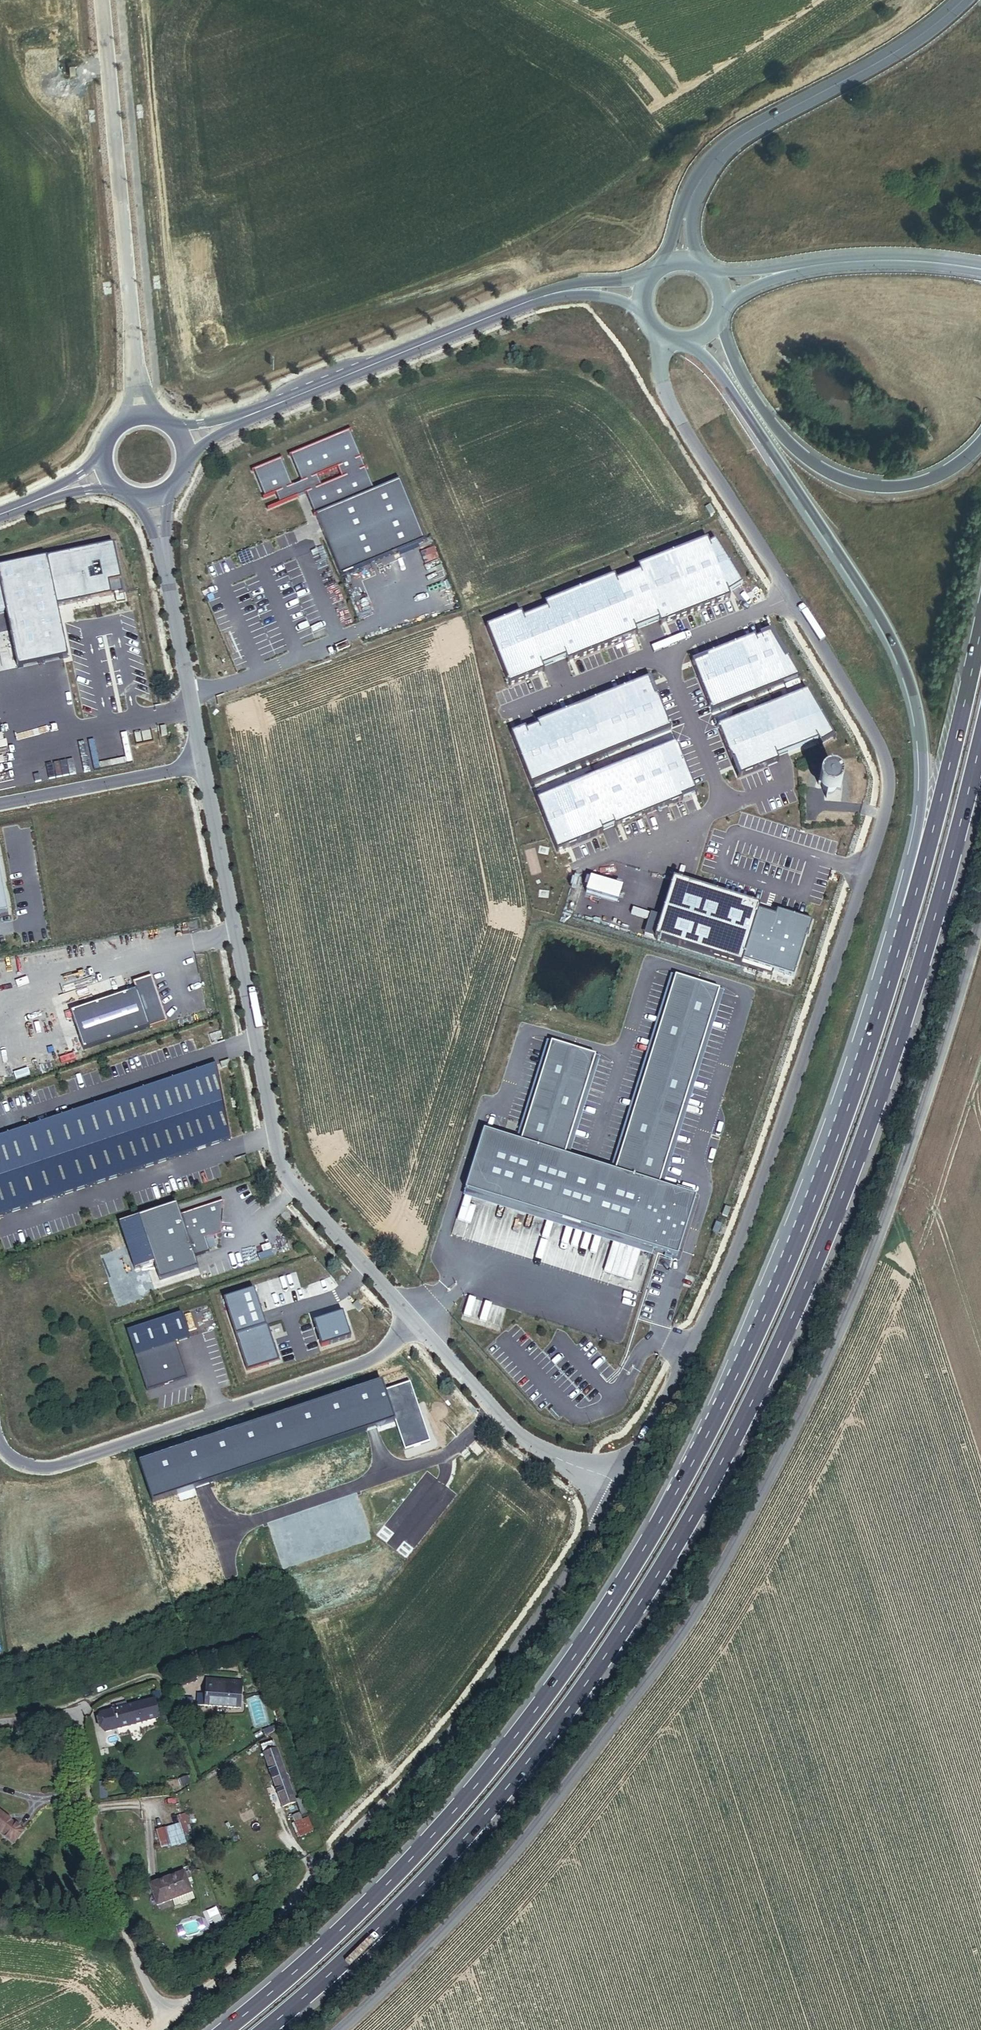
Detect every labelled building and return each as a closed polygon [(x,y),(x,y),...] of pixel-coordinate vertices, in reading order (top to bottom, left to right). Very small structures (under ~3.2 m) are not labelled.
[(425,540),(401,481),(397,482),(373,422),(312,447),(322,473),(313,477),(302,451),(268,465),(278,489),(276,490),(281,503),(306,493),(340,575),(397,552),(417,544),(425,540)] [(521,614),(486,628),(509,686),(544,672),(542,668),(566,659),(568,663),(637,636),(635,631),(659,622),(661,626),(730,599),(728,594),(743,585),(715,541),(709,545),(707,540),(637,568),(639,573),(616,582),(614,577),(544,605),(546,610),(523,619),(521,614)] [(419,550),(417,544),(397,552),(399,558),(419,550)] [(327,558),(322,548),(311,552),(316,563),(327,558)] [(0,579),(0,617),(7,615),(18,673),(69,663),(59,612),(94,605),(93,601),(101,600),(102,604),(124,599),(116,552),(0,573),(0,578),(0,579)] [(754,636),(691,661),(712,712),(799,679),(786,658),(784,659),(769,634),(755,639),(754,636)] [(669,728),(649,680),(512,736),(532,784),(669,728)] [(807,692),(717,727),(737,778),(778,762),(776,756),(818,739),(820,743),(834,737),(807,692)] [(695,793),(675,744),(602,774),(538,801),(558,849),(695,793)] [(838,792),(838,788),(838,785),(836,782),(833,780),(829,779),(825,780),(822,782),(820,785),(820,788),(820,792),(822,795),(825,797),(829,798),(833,797),(836,795),(838,792)] [(0,864),(0,913),(9,911),(0,864)] [(715,893),(672,879),(655,935),(792,977),(809,921),(715,893)] [(615,1172),(675,976),(671,974),(670,976),(610,1171),(615,1172)] [(565,1156),(569,1142),(596,1056),(552,1043),(526,1124),(520,1143),(484,1131),(466,1191),(640,1245),(664,1252),(670,1255),(676,1256),(695,1197),(682,1193),(659,1186),(720,989),(675,976),(615,1172),(610,1171),(595,1166),(583,1162),(569,1158),(565,1156)] [(135,982),(138,990),(73,1013),(86,1051),(166,1024),(151,977),(135,982)] [(724,993),(724,991),(720,989),(659,1186),(682,1193),(684,1189),(678,1187),(664,1183),(724,993)] [(546,1042),(522,1122),(518,1137),(486,1127),(484,1131),(520,1143),(526,1124),(552,1043),(546,1042)] [(596,1056),(569,1142),(565,1156),(569,1158),(573,1144),(598,1062),(600,1057),(596,1056)] [(0,1137),(0,1216),(229,1139),(215,1064),(0,1137)] [(640,1245),(466,1191),(464,1197),(639,1251),(640,1245)] [(225,1228),(223,1201),(181,1216),(177,1204),(138,1217),(160,1282),(199,1269),(195,1258),(212,1253),(211,1250),(206,1235),(221,1230),(225,1228)] [(716,1233),(720,1224),(715,1221),(711,1230),(716,1233)] [(226,1245),(221,1230),(206,1235),(211,1250),(226,1245)] [(669,1261),(670,1255),(664,1252),(662,1258),(669,1261)] [(255,1297),(226,1307),(248,1371),(279,1361),(267,1325),(265,1326),(255,1297)] [(483,1321),(488,1304),(468,1297),(462,1315),(483,1321)] [(363,1308),(357,1301),(352,1305),(359,1312),(363,1308)] [(490,1302),(484,1321),(500,1326),(506,1307),(490,1302)] [(342,1313),(312,1323),(320,1347),(350,1337),(347,1326),(342,1313)] [(182,1314),(127,1332),(147,1392),(187,1378),(176,1343),(190,1338),(182,1314)] [(210,1691),(253,1686),(249,1656),(214,1660),(216,1678),(208,1679),(210,1691)] [(186,1680),(201,1673),(197,1663),(182,1669),(186,1680)] [(161,1722),(175,1719),(169,1690),(155,1693),(157,1699),(160,1717),(161,1722)] [(274,1719),(281,1716),(274,1696),(267,1698),(274,1719)] [(104,1710),(107,1728),(160,1717),(157,1699),(133,1704),(116,1708),(104,1710)] [(116,1708),(133,1704),(132,1699),(115,1703),(116,1708)] [(276,1778),(288,1774),(274,1732),(262,1736),(276,1778)] [(282,1798),(295,1793),(288,1774),(276,1778),(282,1798)] [(17,1816),(0,1803),(0,1824),(7,1829),(17,1816)] [(306,1811),(289,1817),(296,1837),(313,1831),(306,1811)] [(159,1847),(189,1841),(186,1822),(155,1828),(159,1847)] [(171,1894),(188,1887),(180,1867),(146,1880),(154,1900),(171,1894)] [(174,1901),(191,1894),(188,1887),(171,1894),(174,1901)]
